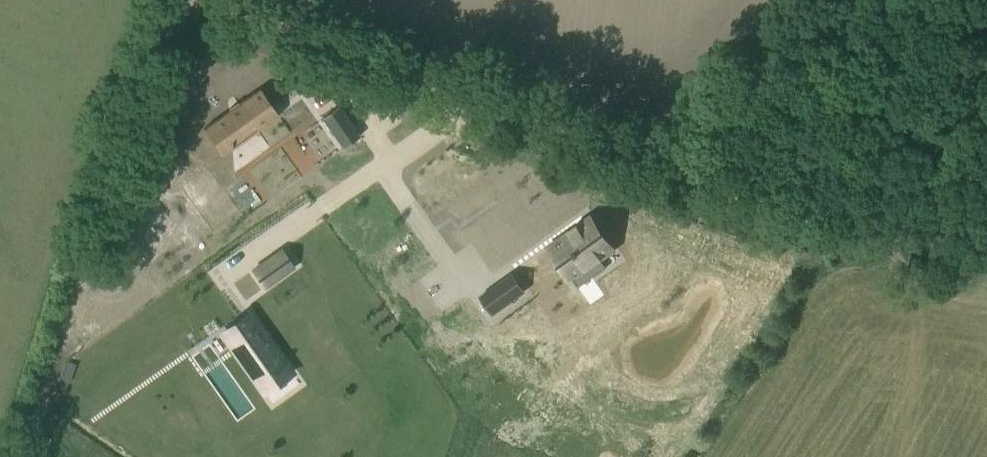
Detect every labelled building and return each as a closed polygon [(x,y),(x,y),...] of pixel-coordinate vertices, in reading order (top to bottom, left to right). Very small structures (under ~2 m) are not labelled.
[(203,129),(222,156),(232,149),(231,142),(253,126),(257,131),(279,116),(259,89),(203,129)] [(339,107),(321,119),(342,149),(360,137),(339,107)] [(584,267),(592,278),(606,267),(600,258),(611,250),(590,219),(549,248),(570,276),(584,267)] [(270,259),(282,276),(293,268),(281,251),(270,259)] [(492,315),(524,293),(512,276),(481,298),(492,315)] [(249,360),(262,379),(285,363),(257,325),(251,329),(244,318),(221,334),(243,364),(249,360)]
